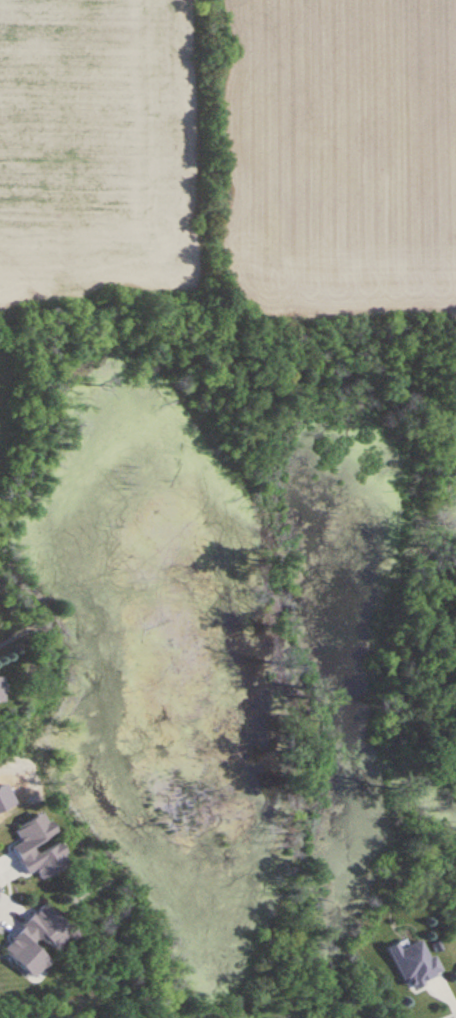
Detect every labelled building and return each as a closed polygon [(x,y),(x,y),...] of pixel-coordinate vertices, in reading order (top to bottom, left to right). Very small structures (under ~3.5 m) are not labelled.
[(19,861),(26,874),(36,870),(41,879),(71,865),(60,841),(19,861)] [(79,932),(43,901),(2,949),(35,977),(51,959),(34,945),(43,935),(62,951),(79,932)] [(407,988),(443,973),(435,955),(430,957),(423,940),(401,949),(399,943),(389,947),(407,988)]
